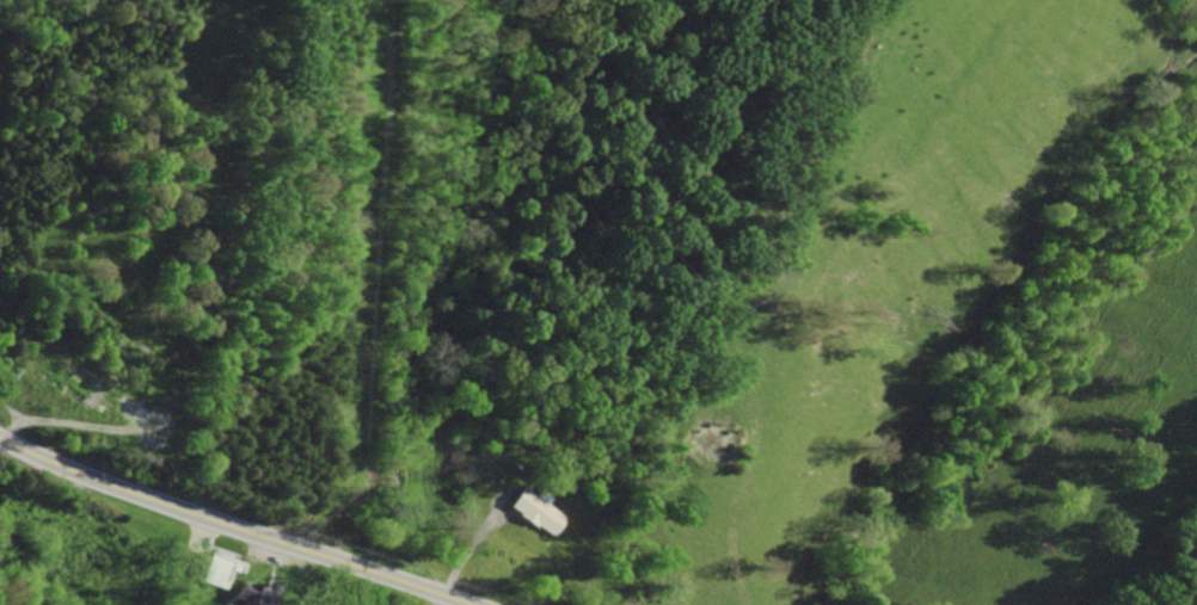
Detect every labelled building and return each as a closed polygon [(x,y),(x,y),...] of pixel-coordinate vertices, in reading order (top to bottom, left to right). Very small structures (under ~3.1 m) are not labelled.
[(565,516),(520,489),(507,510),(552,537),(565,516)] [(240,564),(203,554),(195,583),(220,590),(225,572),(237,575),(240,564)] [(262,604),(262,587),(232,586),(232,603),(262,604)]
